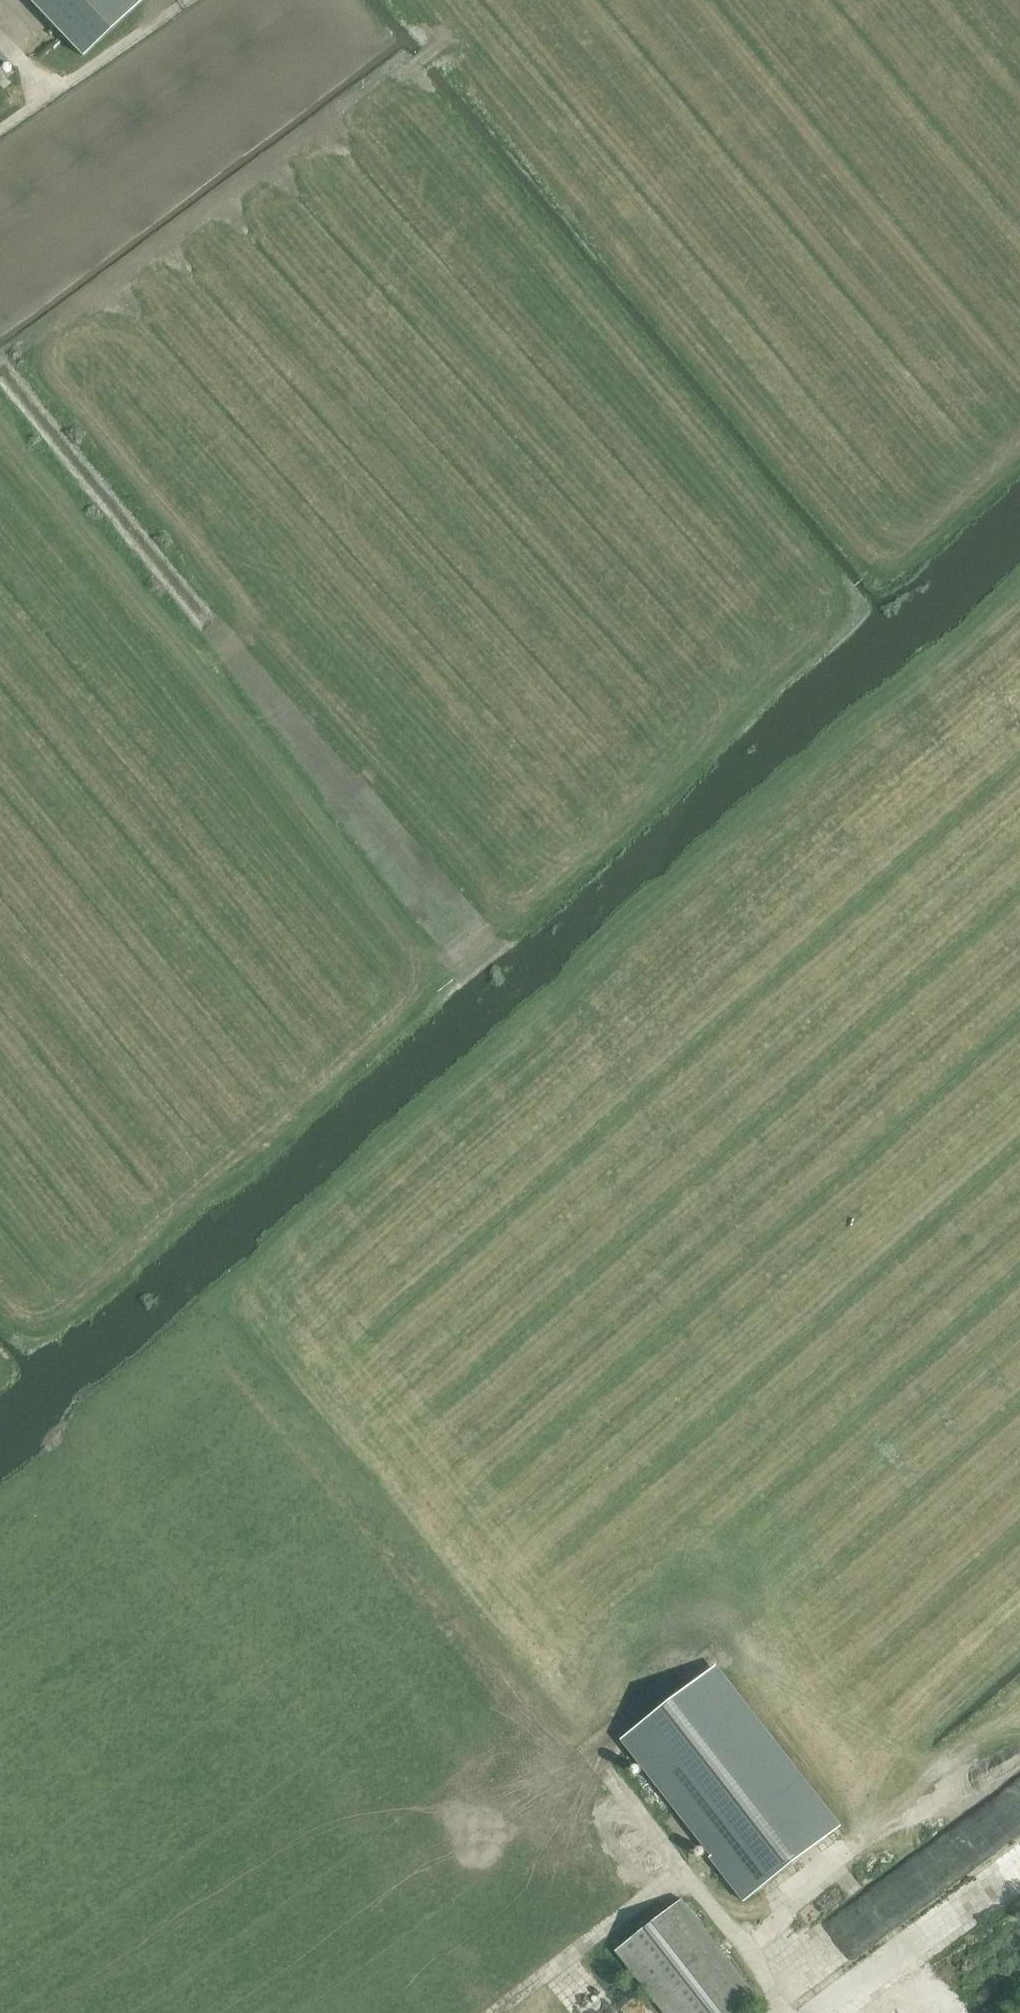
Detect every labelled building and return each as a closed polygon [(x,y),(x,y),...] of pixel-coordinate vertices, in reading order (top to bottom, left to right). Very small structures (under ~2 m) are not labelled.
[(76,43),(122,0),(35,0),(76,43)] [(8,59),(0,50),(0,67),(8,59)] [(717,1665),(621,1739),(712,1855),(710,1857),(745,1902),(843,1826),(717,1665)] [(759,1999),(683,1902),(619,1953),(666,2012),(742,2012),(759,1999)] [(859,2012),(944,2012),(912,1971),(859,2012)]
